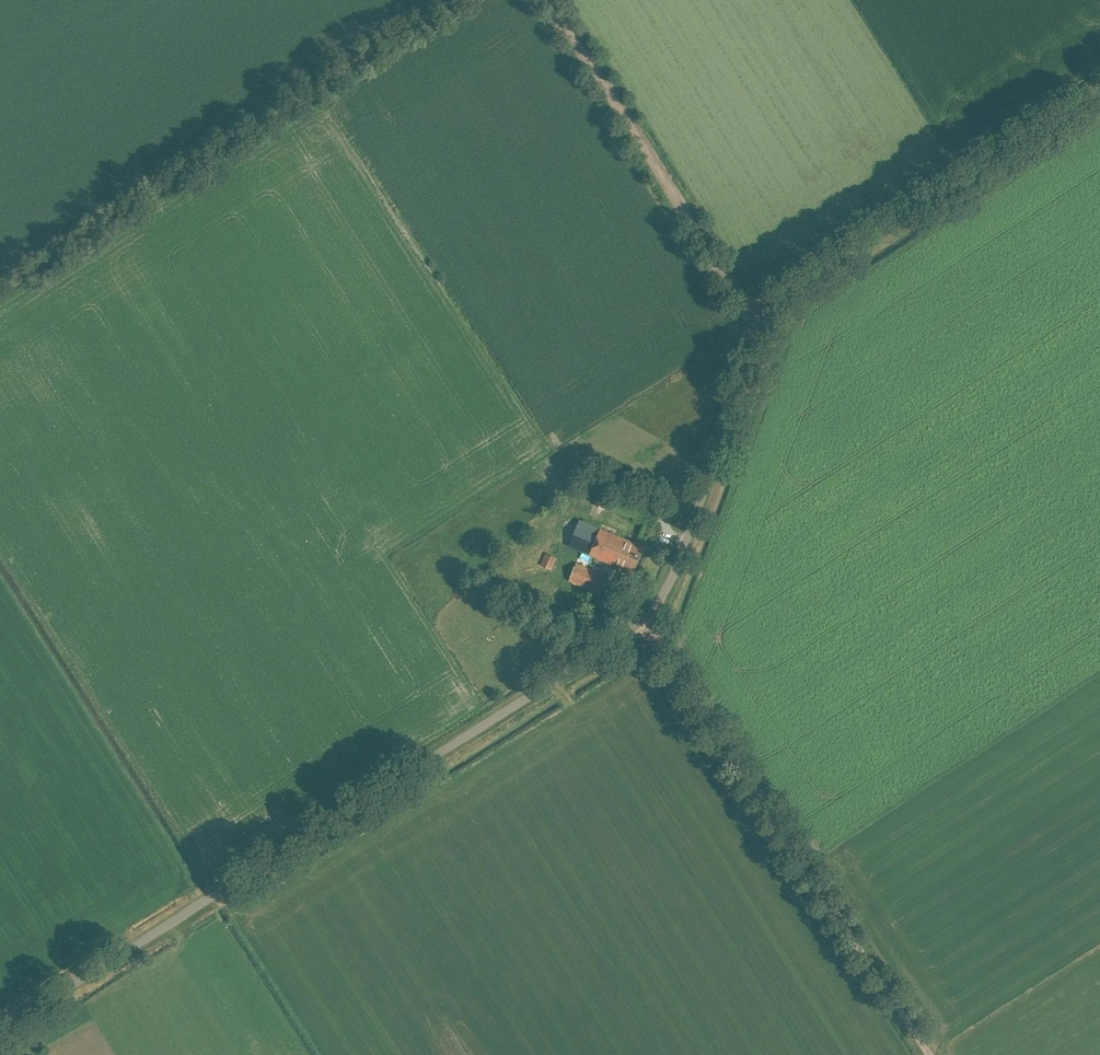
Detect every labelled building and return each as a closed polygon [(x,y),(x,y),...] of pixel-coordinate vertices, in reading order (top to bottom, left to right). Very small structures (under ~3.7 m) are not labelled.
[(593,504),(604,509),(612,492),(600,487),(593,504)] [(580,520),(569,546),(622,569),(633,543),(580,520)] [(622,569),(633,573),(644,547),(633,543),(622,569)] [(540,564),(551,569),(557,557),(545,552),(540,564)] [(569,580),(601,594),(609,577),(576,563),(569,580)]
